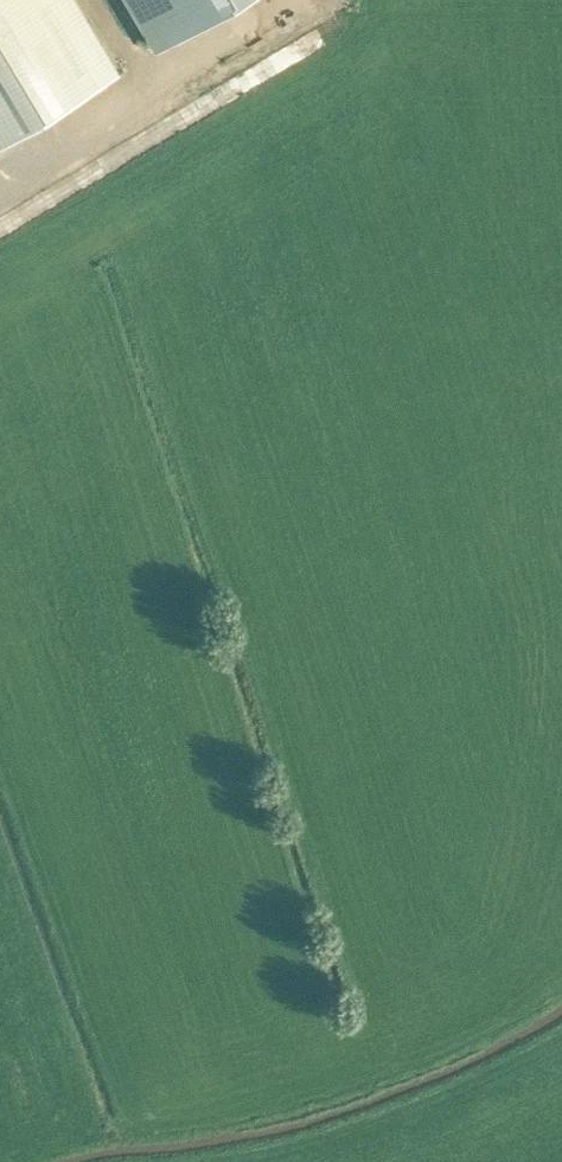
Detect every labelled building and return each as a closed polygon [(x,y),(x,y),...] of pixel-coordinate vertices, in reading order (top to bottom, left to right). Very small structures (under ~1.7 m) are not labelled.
[(162,46),(240,0),(134,0),(162,46)] [(322,13),(344,0),(314,0),(322,13)]
